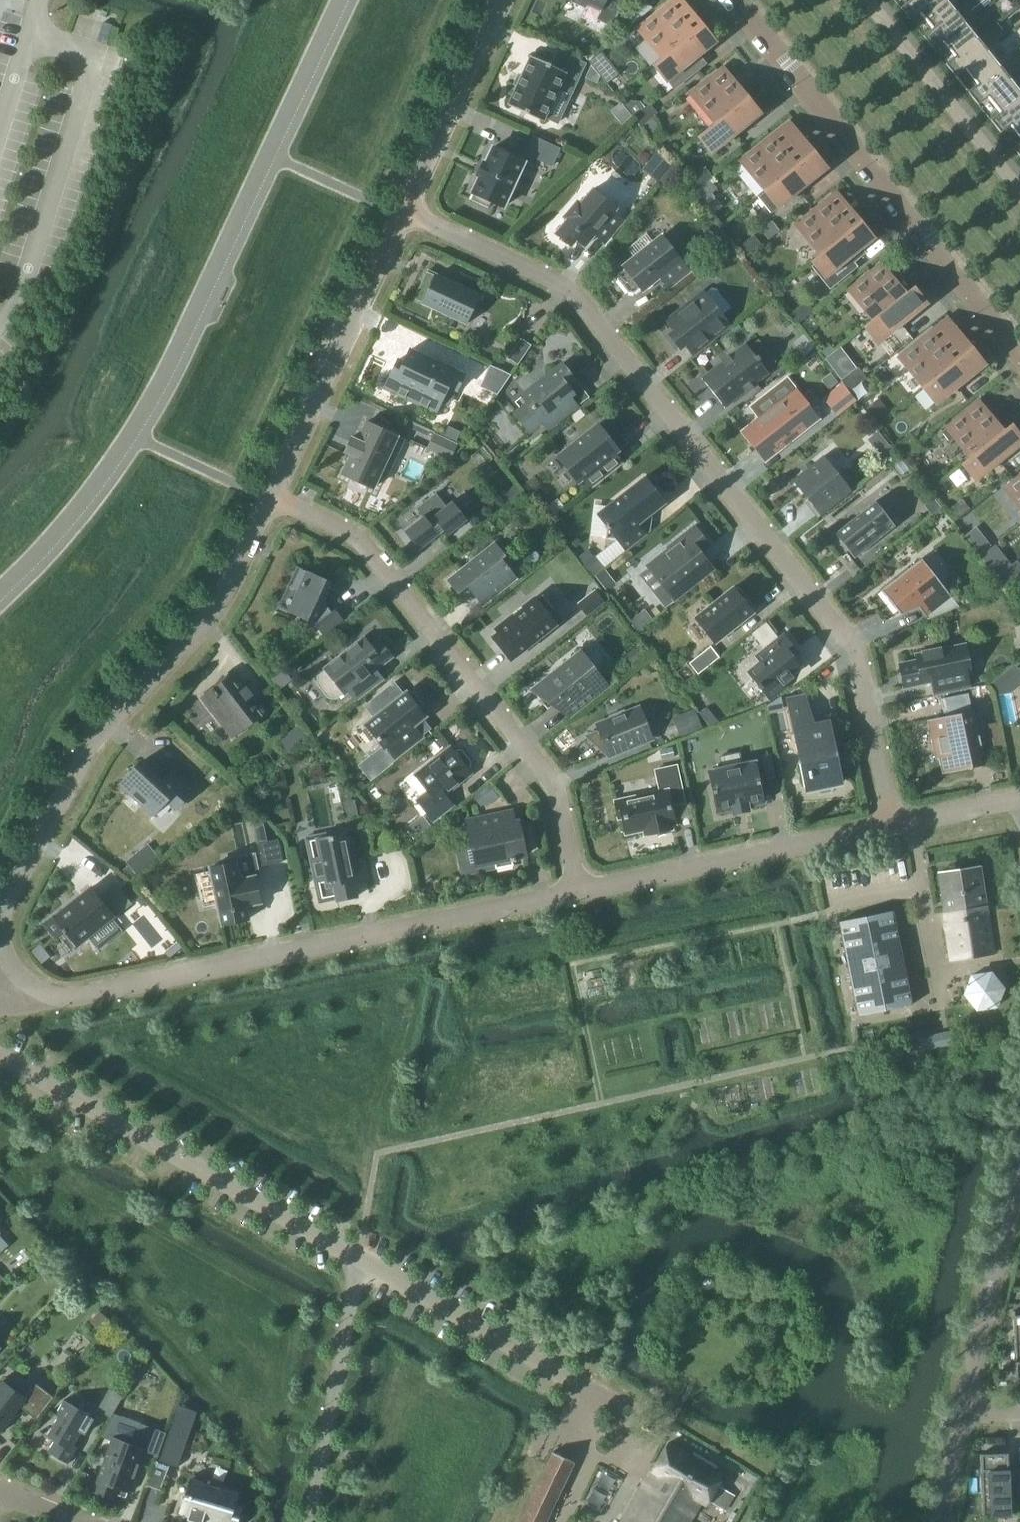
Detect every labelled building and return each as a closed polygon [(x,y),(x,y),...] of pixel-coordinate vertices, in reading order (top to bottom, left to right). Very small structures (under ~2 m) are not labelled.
[(601,12),(606,0),(572,0),(571,2),(585,9),(587,5),(601,12)] [(627,18),(632,24),(651,9),(644,0),(642,0),(624,14),(627,18)] [(933,28),(954,11),(945,0),(910,0),(900,8),(910,21),(920,13),(933,28)] [(943,41),(955,56),(976,39),(964,24),(965,23),(960,18),(973,8),(967,0),(954,11),(933,28),(922,36),(932,49),(943,41)] [(638,28),(662,58),(693,33),(668,3),(638,28)] [(700,27),(693,33),(662,58),(654,64),(675,90),(706,64),(699,56),(714,44),(700,27)] [(965,69),(978,84),(999,67),(986,52),(987,51),(983,46),(992,38),(986,31),(976,39),(955,56),(945,64),(955,77),(965,69)] [(588,61),(606,83),(617,73),(600,52),(588,61)] [(506,105),(541,122),(564,73),(529,56),(506,105)] [(1000,112),(1019,96),(1019,94),(1009,80),(1010,79),(1005,74),(1018,64),(1012,57),(999,67),(978,84),(967,92),(977,105),(988,97),(1000,112)] [(691,93),(715,123),(745,98),(721,68),(691,93)] [(1019,137),(1019,96),(1000,112),(990,120),(1000,133),(1010,125),(1019,137)] [(745,98),(715,123),(699,136),(713,153),(759,116),(745,98)] [(633,117),(641,127),(655,116),(657,114),(649,104),(633,117)] [(655,116),(641,127),(648,137),(660,127),(655,116)] [(741,160),(765,190),(796,166),(772,136),(741,160)] [(481,166),(482,166),(479,174),(478,173),(476,177),(479,178),(471,193),(474,194),(471,201),(488,209),(491,202),(503,208),(523,164),(529,166),(533,158),(552,166),(559,149),(534,137),(527,153),(521,151),(517,159),(492,148),(485,163),(483,162),(481,166)] [(796,166),(765,190),(758,197),(771,214),(779,208),(825,170),(812,153),(796,166)] [(656,155),(649,164),(661,175),(669,165),(656,155)] [(685,183),(693,193),(709,180),(712,177),(704,167),(685,183)] [(709,180),(693,193),(700,202),(716,189),(709,180)] [(577,203),(564,218),(567,220),(556,234),(570,247),(576,240),(584,247),(594,235),(604,243),(623,221),(613,213),(616,209),(593,190),(580,205),(577,203)] [(796,224),(820,254),(851,229),(827,199),(796,224)] [(713,219),(701,229),(710,240),(722,230),(713,219)] [(857,261),(857,260),(863,255),(859,251),(872,240),(859,223),(851,229),(820,254),(812,260),(826,277),(834,286),(840,281),(841,281),(858,268),(857,266),(856,267),(853,264),(857,261)] [(737,249),(745,259),(761,246),(753,236),(737,249)] [(628,293),(633,293),(640,288),(642,291),(660,276),(668,287),(689,271),(661,237),(623,267),(625,270),(619,275),(618,280),(628,293)] [(696,254),(687,261),(693,268),(701,261),(696,254)] [(848,289),(873,319),(903,294),(879,264),(848,289)] [(421,302),(467,324),(468,323),(466,322),(475,303),(473,302),(476,296),(479,298),(480,297),(460,288),(462,285),(461,284),(459,287),(435,276),(423,302),(421,301),(421,302)] [(903,294),(873,319),(865,326),(879,343),(925,305),(911,288),(903,294)] [(602,295),(606,302),(613,297),(608,291),(602,295)] [(685,346),(692,355),(693,356),(710,342),(730,326),(702,291),(665,321),(673,331),(668,335),(680,350),(685,346)] [(789,315),(797,325),(813,312),(805,302),(789,315)] [(899,356),(923,386),(954,362),(930,332),(899,356)] [(793,343),(803,356),(812,348),(803,336),(793,343)] [(508,359),(517,365),(531,346),(521,339),(508,359)] [(704,383),(721,404),(728,399),(731,403),(769,374),(758,361),(759,360),(757,356),(756,357),(745,344),(707,374),(711,378),(704,383)] [(954,362),(923,386),(937,404),(983,366),(970,349),(954,362)] [(397,378),(390,391),(436,412),(448,386),(457,390),(464,376),(429,359),(428,361),(421,358),(422,356),(409,350),(403,363),(397,360),(390,375),(397,378)] [(562,364),(522,395),(521,396),(527,404),(514,414),(528,433),(541,422),(547,430),(577,406),(569,397),(573,394),(567,386),(575,381),(562,364)] [(490,366),(479,387),(497,395),(511,375),(490,366)] [(841,381),(849,391),(865,377),(858,368),(841,381)] [(841,385),(824,399),(837,414),(854,401),(841,385)] [(797,391),(750,428),(742,434),(763,460),(818,418),(797,391)] [(955,438),(970,457),(1001,432),(977,402),(940,431),(950,443),(955,438)] [(607,418),(557,457),(577,483),(582,478),(591,489),(623,464),(614,453),(618,450),(611,443),(621,435),(607,418)] [(351,438),(346,449),(344,453),(350,456),(342,474),(373,488),(381,470),(388,473),(395,458),(388,455),(397,437),(366,423),(357,441),(351,438)] [(970,457),(962,463),(976,480),(1019,445),(1019,439),(1009,425),(1001,432),(970,457)] [(459,433),(448,428),(444,437),(455,442),(459,433)] [(434,435),(427,449),(449,459),(456,445),(434,435)] [(792,480),(820,516),(816,518),(817,519),(852,492),(823,456),(792,480)] [(1019,507),(1019,475),(1004,487),(1019,507)] [(603,566),(603,567),(604,568),(626,551),(631,547),(637,542),(638,541),(646,535),(638,524),(652,513),(654,512),(653,510),(652,510),(653,501),(654,493),(655,493),(655,491),(656,480),(655,479),(655,481),(646,479),(645,479),(644,478),(639,482),(627,491),(608,506),(609,507),(609,508),(607,525),(606,526),(604,527),(606,531),(605,539),(607,539),(607,538),(610,538),(616,539),(617,539),(595,556),(603,566)] [(501,496),(507,504),(520,493),(514,485),(501,496)] [(924,506),(931,516),(941,508),(933,499),(924,506)] [(945,513),(953,523),(970,509),(962,499),(945,513)] [(404,531),(419,551),(444,532),(447,536),(467,521),(452,501),(427,521),(423,516),(404,531)] [(834,534),(854,559),(895,527),(875,502),(834,534)] [(648,566),(664,587),(655,594),(665,607),(707,574),(694,558),(699,554),(698,552),(708,545),(694,528),(667,549),(668,550),(648,566)] [(516,578),(508,569),(509,568),(507,565),(505,566),(500,560),(504,557),(494,544),(448,581),(458,593),(468,586),(472,592),(482,605),(516,578)] [(584,565),(593,576),(603,567),(603,566),(595,556),(584,565)] [(900,615),(918,608),(927,620),(959,607),(921,559),(881,591),(900,615)] [(1005,588),(1019,577),(1019,567),(1017,563),(997,579),(1005,588)] [(316,624),(315,625),(323,636),(343,621),(335,610),(331,613),(324,603),(333,583),(297,566),(278,607),(314,624),(314,623),(316,624)] [(603,573),(596,578),(605,590),(612,585),(603,573)] [(732,588),(695,618),(715,643),(752,613),(751,611),(755,608),(738,587),(734,590),(732,588)] [(578,604),(587,615),(603,603),(594,591),(578,604)] [(493,638),(510,659),(560,620),(543,598),(538,603),(535,599),(496,630),(499,634),(493,638)] [(629,622),(637,630),(644,624),(637,615),(629,622)] [(761,664),(748,674),(757,684),(756,685),(759,689),(760,689),(768,699),(785,686),(782,682),(790,676),(788,673),(800,664),(793,657),(798,653),(785,636),(756,658),(761,664)] [(325,669),(331,677),(319,687),(328,699),(335,700),(344,693),(345,694),(348,691),(356,700),(376,684),(369,675),(391,657),(379,641),(371,648),(363,638),(325,669)] [(932,682),(934,695),(969,688),(966,675),(970,674),(964,645),(940,650),(940,648),(921,652),(922,653),(915,655),(917,661),(899,664),(904,688),(932,682)] [(640,646),(631,653),(637,661),(646,654),(640,646)] [(689,664),(698,675),(719,658),(710,647),(689,664)] [(532,690),(547,709),(558,701),(572,718),(619,680),(608,666),(599,673),(581,651),(532,690)] [(264,666),(271,674),(280,667),(274,659),(264,666)] [(214,686),(214,687),(200,698),(231,740),(247,728),(250,731),(256,721),(266,713),(235,671),(227,678),(222,675),(214,686)] [(279,675),(272,681),(278,688),(279,689),(291,680),(284,671),(279,675)] [(1002,674),(990,683),(995,695),(1012,691),(1014,689),(1002,674)] [(366,726),(384,748),(385,747),(394,758),(421,737),(420,735),(416,739),(408,729),(425,716),(418,708),(423,704),(413,692),(409,696),(406,693),(366,726)] [(808,704),(805,693),(785,699),(788,710),(791,709),(803,705),(808,704)] [(972,711),(968,694),(940,699),(944,717),(927,721),(935,760),(938,759),(942,774),(985,765),(974,711),(972,711)] [(808,727),(803,705),(791,709),(795,730),(800,756),(800,755),(802,764),(799,764),(804,788),(839,780),(834,757),(830,758),(828,750),(831,749),(832,749),(833,749),(827,723),(808,727)] [(639,709),(625,715),(624,711),(609,717),(611,721),(598,726),(601,736),(595,741),(607,756),(614,753),(651,738),(639,709)] [(707,709),(700,715),(708,724),(714,719),(707,709)] [(676,717),(684,735),(701,727),(694,710),(676,717)] [(306,739),(297,728),(278,743),(287,754),(306,739)] [(317,736),(324,746),(332,740),(325,730),(317,736)] [(415,776),(428,792),(417,801),(433,820),(452,805),(444,794),(470,773),(467,769),(470,766),(470,762),(461,751),(457,750),(454,753),(450,748),(415,776)] [(659,751),(662,761),(674,758),(672,748),(659,751)] [(755,762),(741,765),(739,753),(719,757),(722,769),(708,771),(717,813),(733,809),(734,814),(748,811),(747,806),(763,803),(755,762)] [(684,763),(687,775),(699,772),(696,760),(684,763)] [(161,782),(140,762),(120,784),(153,815),(167,801),(176,810),(192,792),(171,772),(161,782)] [(614,802),(618,819),(622,818),(625,834),(644,830),(645,835),(671,829),(670,824),(674,824),(668,792),(681,789),(676,766),(655,770),(660,792),(614,802)] [(472,796),(480,806),(496,794),(488,783),(472,796)] [(361,793),(367,801),(375,795),(369,787),(361,793)] [(341,803),(345,819),(356,816),(353,801),(341,803)] [(466,820),(466,822),(476,866),(494,862),(495,869),(513,865),(512,862),(515,861),(514,858),(525,855),(518,822),(514,823),(511,810),(466,820)] [(316,837),(321,857),(311,859),(314,875),(317,888),(334,885),(337,901),(356,897),(353,880),(350,870),(364,867),(358,836),(344,839),(343,831),(316,837)] [(257,844),(262,866),(282,862),(278,840),(257,844)] [(126,862),(136,875),(158,856),(148,844),(126,862)] [(255,878),(259,877),(254,855),(225,861),(225,865),(209,868),(221,925),(248,919),(245,906),(260,903),(255,878)] [(938,873),(951,961),(993,954),(980,867),(938,873)] [(93,890),(92,888),(91,887),(90,888),(82,894),(61,911),(61,910),(44,924),(53,936),(55,938),(63,932),(64,933),(65,933),(76,947),(130,904),(115,885),(99,898),(93,890)] [(144,903),(134,911),(152,933),(162,925),(144,903)] [(892,911),(839,922),(858,1016),(911,1005),(892,911)] [(971,975),(964,994),(977,1010),(996,1007),(1003,988),(991,972),(971,975)] [(932,1048),(930,1036),(918,1038),(921,1051),(932,1048)] [(5,1377),(0,1384),(0,1433),(1,1431),(13,1415),(20,1407),(22,1408),(21,1409),(36,1420),(54,1397),(35,1383),(26,1393),(16,1386),(5,1377)] [(109,1389),(97,1410),(110,1418),(122,1397),(109,1389)] [(57,1417),(50,1429),(47,1435),(40,1431),(39,1432),(54,1441),(47,1452),(68,1464),(77,1448),(74,1446),(81,1433),(85,1435),(94,1418),(64,1400),(55,1414),(54,1413),(53,1414),(57,1417)] [(144,1451),(158,1456),(166,1433),(141,1424),(133,1444),(112,1436),(92,1492),(114,1500),(118,1489),(129,1493),(144,1451)] [(700,1501),(706,1504),(708,1501),(724,1510),(734,1495),(718,1486),(722,1477),(667,1443),(642,1488),(623,1521),(688,1521),(700,1501)] [(535,1490),(519,1521),(546,1521),(574,1462),(552,1452),(535,1490)] [(980,1454),(982,1517),(1010,1516),(1007,1453),(980,1454)] [(147,1486),(160,1490),(169,1466),(156,1461),(147,1486)] [(236,1493),(191,1479),(181,1512),(188,1514),(187,1519),(196,1521),(202,1521),(203,1519),(213,1521),(235,1521),(239,1509),(240,1509),(240,1508),(232,1505),(233,1504),(232,1504),(235,1494),(236,1494),(236,1493)]
